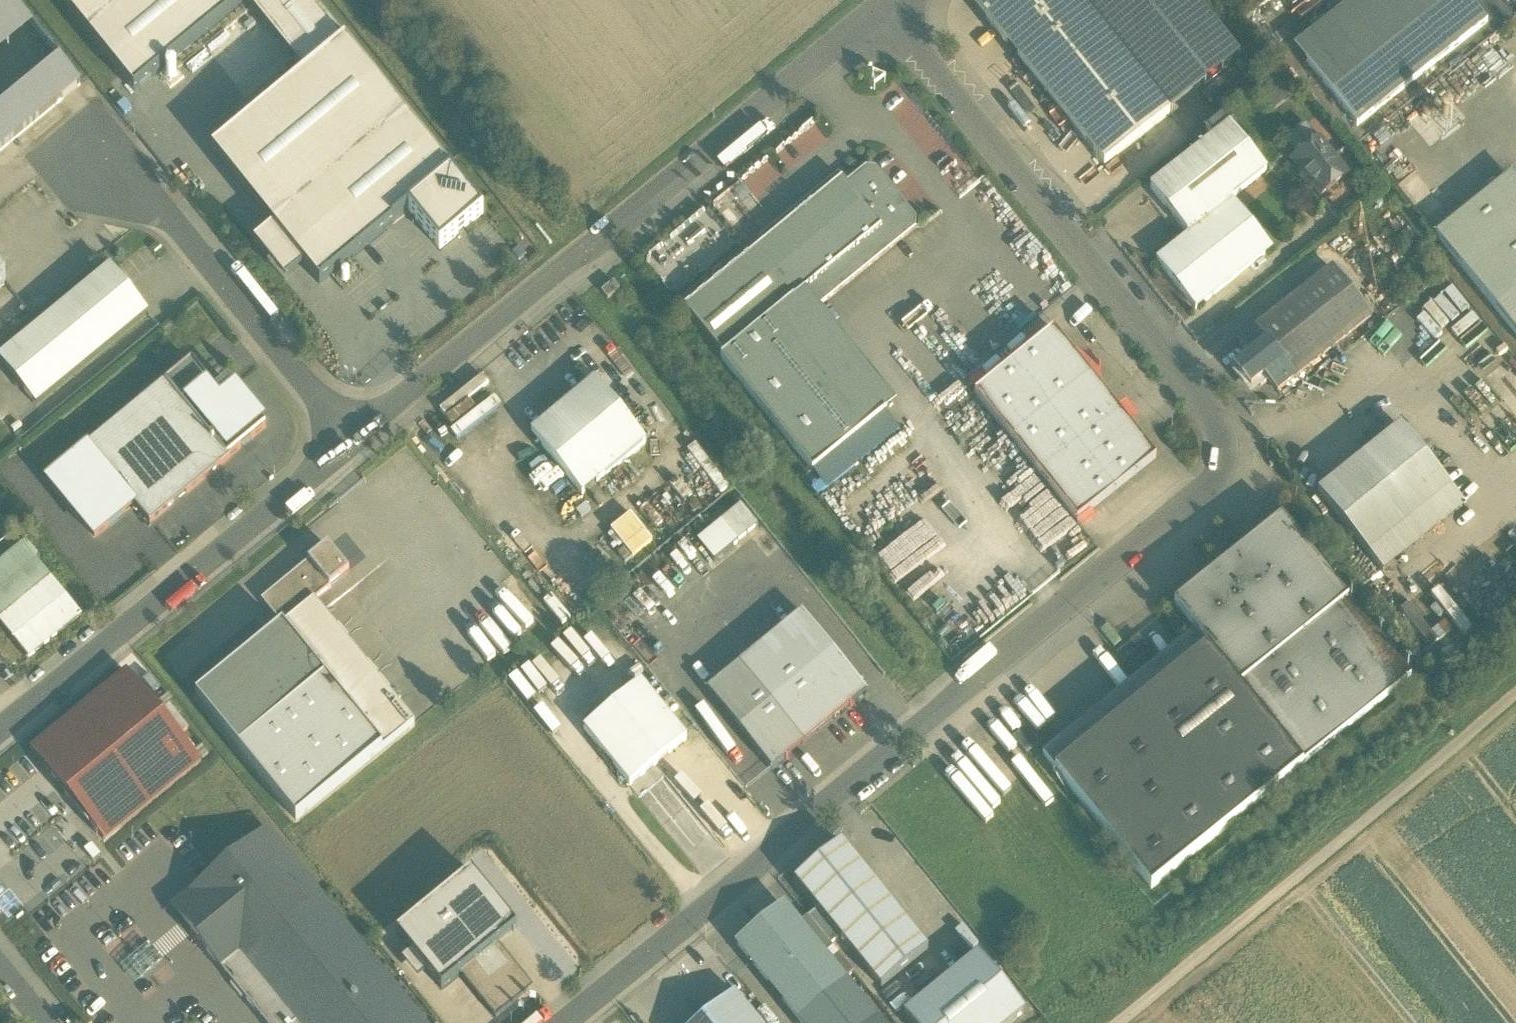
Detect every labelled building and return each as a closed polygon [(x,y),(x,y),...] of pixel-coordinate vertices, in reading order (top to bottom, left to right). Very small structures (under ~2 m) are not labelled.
[(0,10),(0,51),(32,25),(12,0),(0,10)] [(134,92),(246,1),(247,0),(60,0),(134,92)] [(310,0),(247,0),(246,1),(305,74),(345,43),(310,0)] [(986,22),(1013,0),(979,0),(972,5),(986,22)] [(1076,0),(1013,0),(986,22),(1104,167),(1170,115),(1169,114),(1137,74),(1076,0)] [(1137,74),(1208,17),(1194,0),(1076,0),(1137,74)] [(1389,0),(1357,0),(1294,51),(1306,67),(1389,0)] [(1357,129),(1488,23),(1469,0),(1389,0),(1306,67),(1357,129)] [(1240,57),(1208,17),(1137,74),(1169,114),(1240,57)] [(452,175),(345,43),(305,74),(213,150),(273,225),(304,263),(319,282),(409,211),(452,175)] [(0,107),(0,149),(80,84),(60,59),(0,107)] [(1150,191),(1187,236),(1267,171),(1230,126),(1233,124),(1226,115),(1206,132),(1213,140),(1150,191)] [(817,124),(798,142),(811,156),(830,138),(817,124)] [(1320,146),(1299,163),(1309,175),(1304,179),(1302,183),(1308,190),(1313,190),(1320,198),(1346,178),(1320,146)] [(1294,167),(1304,179),(1309,175),(1299,163),(1294,167)] [(720,359),(812,472),(885,413),(799,307),(807,301),(811,306),(821,307),(915,230),(916,220),(876,170),(866,169),(846,186),(842,181),(748,257),(748,256),(744,259),(737,259),(736,266),(728,272),(721,271),(720,278),(713,285),(706,284),(705,291),(697,297),(690,296),(689,304),(684,308),(723,356),(720,359)] [(483,213),(452,175),(409,211),(440,249),(483,213)] [(1511,177),(1498,187),(1515,209),(1515,183),(1511,177)] [(1458,266),(1515,219),(1515,209),(1498,187),(1435,238),(1458,266)] [(1157,263),(1196,310),(1272,248),(1233,201),(1157,263)] [(1458,266),(1515,337),(1515,219),(1458,266)] [(285,279),(304,263),(273,225),(254,240),(285,279)] [(36,403),(148,312),(110,265),(0,354),(0,359),(36,403)] [(1255,332),(1293,380),(1371,316),(1333,269),(1255,332)] [(601,291),(607,299),(620,289),(613,281),(601,291)] [(898,402),(821,307),(811,306),(807,301),(799,307),(885,413),(898,402)] [(974,396),(1077,523),(1156,458),(1101,391),(1069,352),(1053,332),(974,396)] [(1268,381),(1278,393),(1293,380),(1255,332),(1239,345),(1248,357),(1240,363),(1243,367),(1237,372),(1251,389),(1258,384),(1260,387),(1268,381)] [(1081,356),(1069,352),(1101,391),(1102,387),(1101,378),(1098,371),(1091,362),(1081,356)] [(48,478),(94,535),(135,503),(150,521),(265,427),(234,389),(222,399),(191,362),(48,478)] [(531,432),(582,495),(646,443),(595,380),(531,432)] [(885,413),(812,472),(826,489),(900,430),(885,413)] [(1318,494),(1368,556),(1451,489),(1401,427),(1318,494)] [(1466,507),(1451,489),(1368,556),(1383,574),(1466,507)] [(721,523),(737,544),(757,527),(741,507),(721,523)] [(611,530),(632,557),(652,540),(631,514),(611,530)] [(1195,631),(1207,646),(1303,764),(1412,677),(1282,518),(1236,555),(1220,568),(1174,605),(1195,631)] [(714,562),(737,544),(721,523),(698,542),(714,562)] [(28,658),(81,614),(35,558),(38,555),(26,540),(0,561),(0,624),(28,658)] [(327,546),(308,562),(329,588),(349,572),(327,546)] [(1215,562),(1220,568),(1236,555),(1232,549),(1215,562)] [(315,600),(329,588),(308,562),(261,600),(282,625),(315,600)] [(414,723),(315,600),(282,625),(382,749),(414,723)] [(707,691),(771,770),(866,693),(802,614),(707,691)] [(296,819),(382,749),(282,625),(196,695),(296,819)] [(1195,631),(1158,661),(1170,676),(1207,646),(1195,631)] [(1151,888),(1303,764),(1207,646),(1170,676),(1158,661),(1135,679),(1148,694),(1055,769),(1151,888)] [(200,762),(179,736),(162,715),(127,672),(31,750),(68,796),(84,783),(120,827),(200,762)] [(1043,754),(1055,769),(1148,694),(1135,679),(1043,754)] [(584,729),(630,786),(686,740),(641,683),(584,729)] [(171,707),(162,715),(179,736),(189,729),(171,707)] [(956,753),(949,758),(975,792),(981,788),(956,753)] [(84,783),(68,796),(104,840),(120,827),(84,783)] [(322,898),(321,899),(266,831),(187,895),(185,920),(192,930),(191,931),(190,931),(265,1022),(423,1022),(322,898)] [(841,843),(794,881),(817,909),(840,937),(881,988),(928,950),(841,843)] [(460,975),(498,944),(516,929),(471,873),(396,933),(442,990),(460,975)] [(185,920),(187,895),(172,907),(191,931),(192,930),(185,920)] [(737,944),(752,963),(799,925),(798,924),(784,906),(765,922),(760,921),(757,924),(757,929),(737,944)] [(808,916),(831,945),(840,937),(817,909),(808,916)] [(799,925),(821,952),(831,945),(808,916),(798,924),(799,925)] [(821,952),(799,925),(752,963),(798,1018),(844,981),(821,952)] [(498,944),(460,975),(496,1018),(524,995),(526,979),(498,944)] [(903,1015),(909,1022),(1010,1022),(1024,1012),(977,955),(903,1015)] [(526,979),(524,995),(533,988),(526,979)] [(798,1018),(802,1022),(871,1022),(876,1019),(844,981),(798,1018)] [(734,993),(697,1022),(759,1022),(734,993)]
